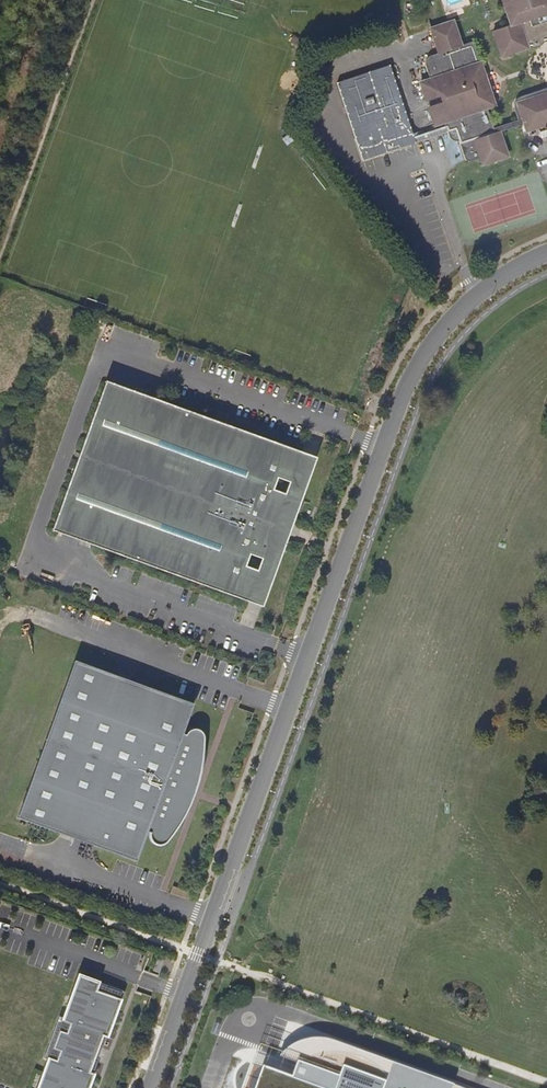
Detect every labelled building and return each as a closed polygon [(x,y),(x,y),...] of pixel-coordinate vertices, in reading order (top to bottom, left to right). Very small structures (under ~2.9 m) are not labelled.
[(510,26),(493,32),(501,57),(531,47),(534,48),(538,48),(541,46),(546,43),(546,42),(546,0),(502,0),(510,26)] [(521,97),(516,99),(514,103),(514,105),(514,109),(517,121),(493,129),(487,109),(491,108),(491,99),(489,91),(487,82),(483,72),(477,63),(480,62),(473,42),(462,46),(453,21),(431,29),(438,54),(430,56),(426,58),(425,62),(425,64),(430,79),(419,83),(425,102),(440,97),(442,103),(428,109),(434,127),(444,123),(445,127),(414,137),(416,144),(448,133),(448,135),(457,139),(458,142),(465,160),(466,162),(469,163),(470,163),(481,159),(483,166),(510,157),(499,133),(524,124),(527,133),(546,126),(546,88),(521,97)] [(416,144),(414,137),(404,108),(401,100),(399,94),(389,66),(337,84),(363,162),(416,144)] [(145,395),(107,381),(96,412),(134,426),(145,395)] [(91,544),(263,607),(318,457),(145,395),(134,426),(96,412),(64,499),(102,513),(91,544)] [(102,513),(64,499),(52,530),(91,544),(102,513)] [(195,791),(197,783),(200,774),(202,764),(203,752),(204,746),(204,741),(186,734),(183,733),(194,703),(75,660),(16,818),(137,861),(148,831),(151,832),(169,839),(173,834),(178,826),(184,815),(188,808),(192,799),(195,791)] [(205,737),(204,734),(201,731),(199,729),(194,729),(190,730),(188,732),(186,734),(204,741),(205,737)] [(167,842),(169,839),(151,832),(150,836),(151,839),(153,841),(155,843),(158,844),(163,844),(165,843),(167,842)] [(159,973),(164,959),(158,957),(152,971),(159,973)] [(79,975),(64,1017),(59,1016),(44,1057),(49,1059),(38,1087),(88,1087),(94,1073),(89,1071),(102,1035),(107,1037),(124,991),(79,975)] [(461,1087),(331,1041),(327,1040),(321,1039),(317,1039),(312,1040),(308,1041),(303,1043),(299,1046),(295,1051),(291,1056),(289,1061),(296,1064),(290,1078),(261,1068),(254,1087),(460,1087),(461,1087)]
